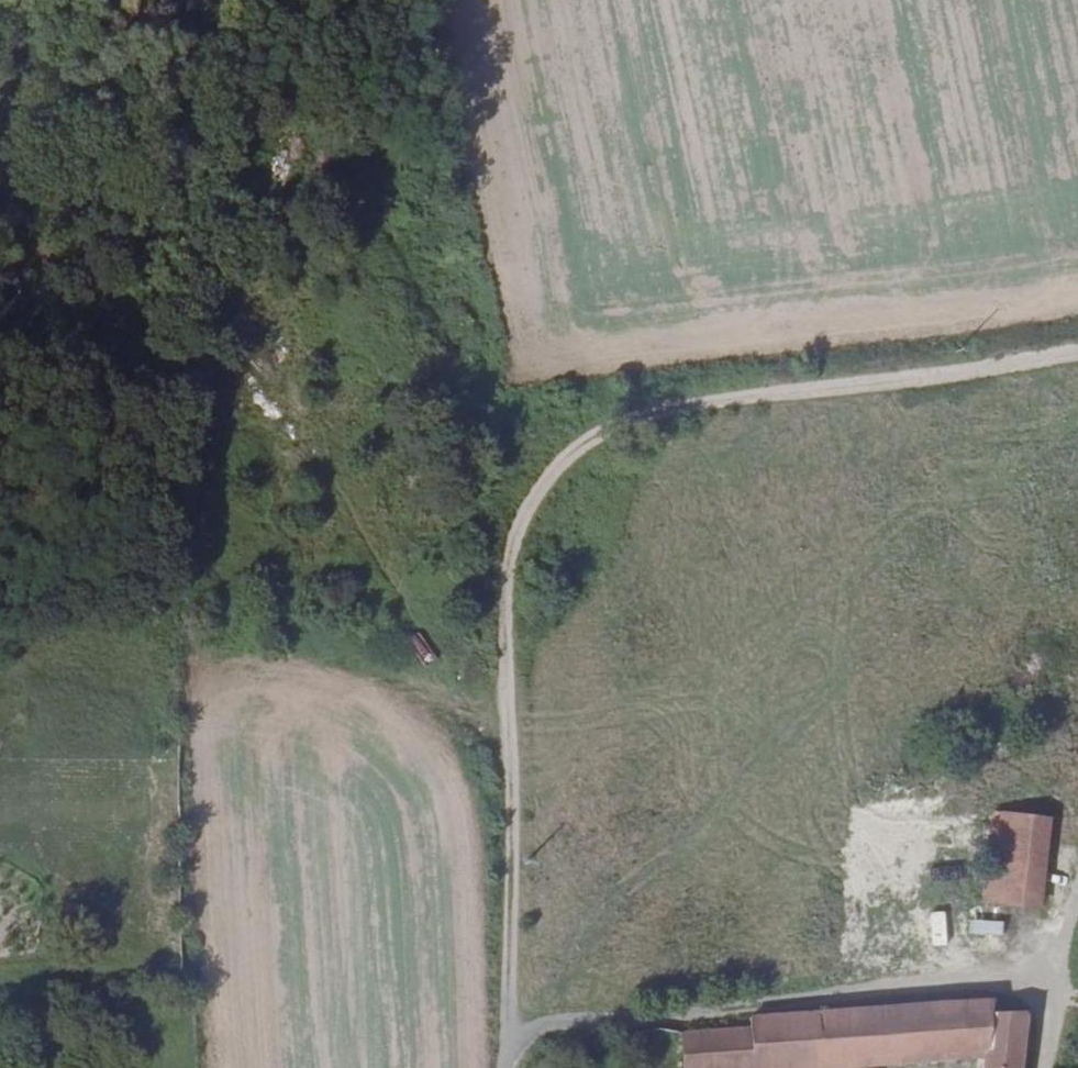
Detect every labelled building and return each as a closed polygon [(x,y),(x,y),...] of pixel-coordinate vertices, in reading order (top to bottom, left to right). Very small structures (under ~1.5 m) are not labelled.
[(989,904),(1041,910),(1051,821),(999,815),(989,904)] [(690,1036),(692,1067),(824,1067),(988,1056),(987,1067),(1024,1067),(1030,1012),(995,1014),(994,1004),(756,1022),(757,1033),(690,1036)]
